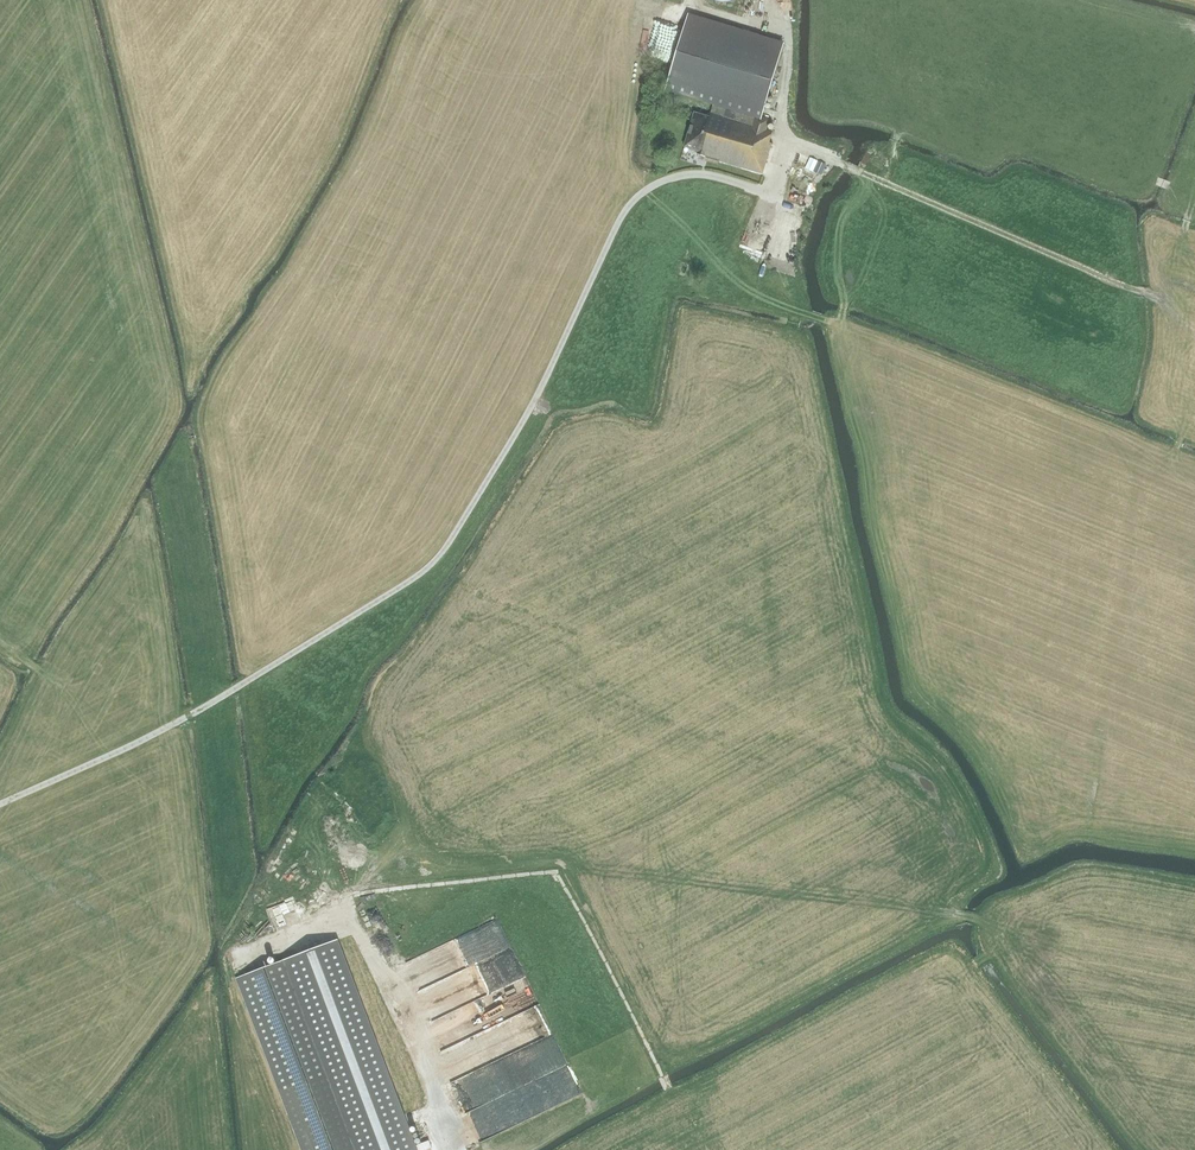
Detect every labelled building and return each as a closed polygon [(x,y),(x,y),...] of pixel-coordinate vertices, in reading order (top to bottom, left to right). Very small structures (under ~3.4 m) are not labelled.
[(723,117),(713,114),(712,118),(694,113),(684,147),(698,151),(697,155),(762,174),(772,144),(769,143),(772,132),(766,130),(769,120),(761,117),(783,45),(688,16),(665,89),(725,108),(723,117)] [(868,152),(864,162),(870,164),(873,154),(868,152)] [(783,320),(783,315),(754,310),(753,315),(783,320)] [(302,1149),(415,1149),(414,1147),(336,940),(236,978),(302,1149)] [(463,1028),(468,1038),(509,1019),(505,1008),(504,1009),(498,996),(463,1012),(469,1025),(463,1028)] [(414,1147),(415,1149),(426,1149),(431,1148),(429,1142),(414,1147)]
